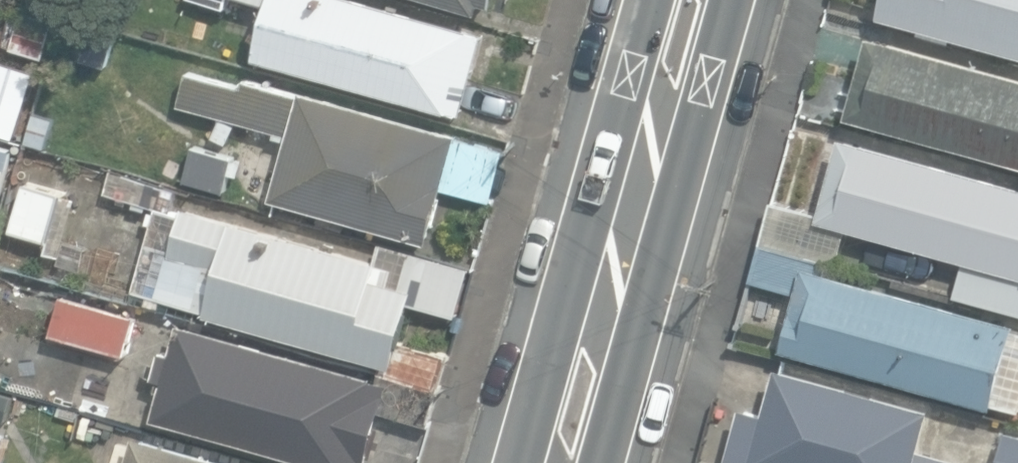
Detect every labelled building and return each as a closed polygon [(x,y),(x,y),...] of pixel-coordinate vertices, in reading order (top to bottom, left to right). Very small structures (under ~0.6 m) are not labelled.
[(52,11),(55,0),(17,0),(52,11)] [(255,57),(462,114),(485,31),(375,0),(268,0),(271,1),(255,57)] [(477,12),(481,0),(435,0),(477,12)] [(873,17),(1017,59),(1017,0),(878,0),(873,17)] [(44,57),(56,16),(23,6),(10,47),(44,57)] [(119,32),(76,18),(65,53),(68,54),(66,60),(77,64),(80,57),(108,66),(119,32)] [(867,28),(843,113),(1017,163),(1017,71),(867,28)] [(36,70),(0,59),(0,133),(15,137),(36,70)] [(274,136),(287,139),(272,198),(429,243),(444,187),(496,201),(508,149),(459,136),(461,132),(302,87),(300,93),(245,76),(243,84),(189,68),(179,105),(275,131),(274,136)] [(56,118),(36,111),(26,141),(46,148),(56,118)] [(839,131),(817,208),(1017,266),(1017,183),(839,131)] [(14,148),(0,144),(0,197),(1,198),(14,148)] [(236,155),(195,144),(185,180),(226,191),(231,172),(241,175),(245,160),(235,157),(236,155)] [(384,372),(438,387),(448,353),(400,340),(411,300),(459,314),(472,265),(380,240),(376,257),(184,203),(182,211),(172,208),(178,187),(110,169),(104,191),(159,206),(157,211),(151,210),(148,221),(153,222),(134,289),(209,309),(208,314),(386,363),(384,372)] [(49,240),(65,192),(26,180),(11,229),(49,240)] [(782,349),(992,408),(993,404),(1017,411),(1017,328),(1015,327),(1016,323),(827,269),(830,260),(761,241),(751,277),(799,291),(782,349)] [(137,313),(63,293),(53,333),(127,353),(137,313)] [(181,321),(172,352),(162,349),(154,377),(164,380),(153,416),(321,462),(367,462),(381,410),(428,423),(438,387),(384,372),(379,371),(377,376),(181,321)] [(778,365),(765,412),(742,405),(727,458),(743,462),(916,462),(932,409),(778,365)] [(1015,425),(1005,462),(1017,462),(1017,426),(1015,425)] [(0,429),(0,462),(1,462),(10,432),(0,429)] [(135,432),(126,462),(243,462),(135,432)]
